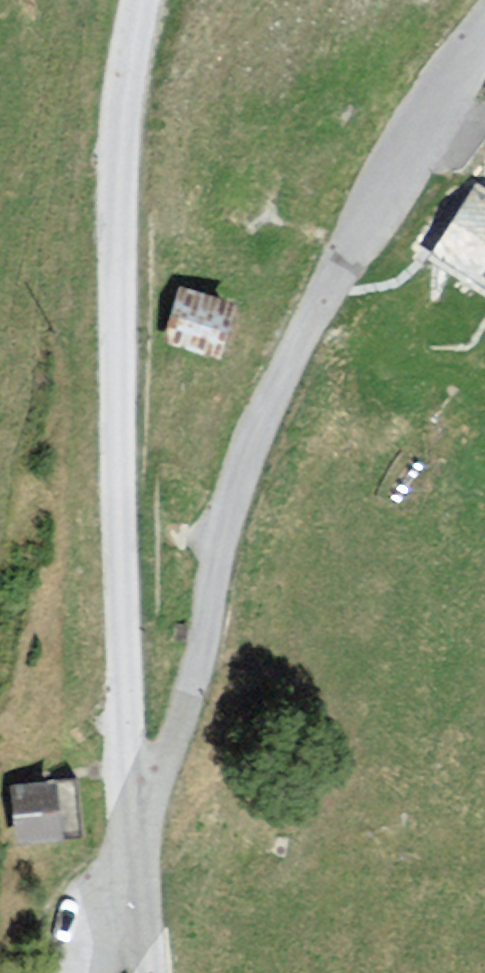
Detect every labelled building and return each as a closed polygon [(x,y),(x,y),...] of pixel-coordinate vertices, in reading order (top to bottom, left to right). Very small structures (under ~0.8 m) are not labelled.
[(461,280),(484,296),(484,243),(461,280)] [(251,317),(186,300),(171,355),(236,372),(251,317)] [(77,783),(21,790),(27,849),(84,843),(77,783)]
